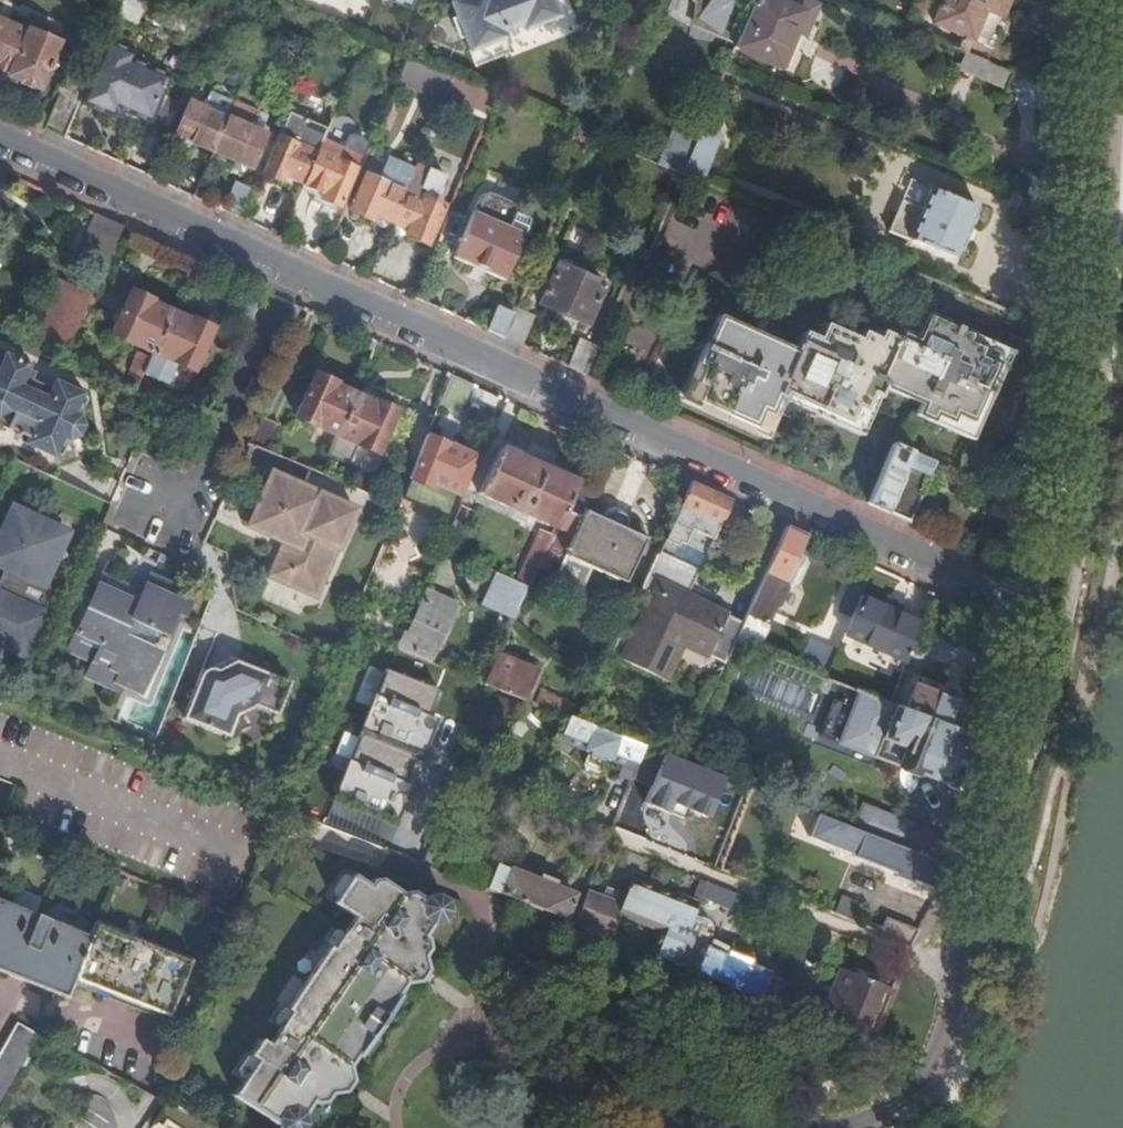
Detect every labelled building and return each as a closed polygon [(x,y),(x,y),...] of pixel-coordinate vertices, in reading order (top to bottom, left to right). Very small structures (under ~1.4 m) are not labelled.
[(138,22),(146,0),(121,0),(117,15),(138,22)] [(414,8),(418,0),(393,0),(414,8)] [(458,14),(453,16),(460,36),(466,35),(471,49),(508,36),(506,30),(524,24),(526,29),(549,21),(548,19),(557,16),(558,14),(558,9),(556,0),(453,0),(458,14)] [(698,18),(720,28),(724,30),(737,0),(708,0),(698,18)] [(735,48),(780,68),(794,33),(804,36),(818,4),(808,0),(779,0),(779,1),(775,0),(755,0),(735,48)] [(935,23),(989,46),(1009,0),(945,0),(935,23)] [(0,20),(0,69),(10,73),(9,75),(40,88),(58,43),(40,35),(43,28),(27,20),(23,29),(0,20)] [(105,41),(89,80),(80,102),(101,111),(105,103),(116,108),(150,123),(170,78),(131,61),(134,54),(105,41)] [(1008,90),(1014,75),(972,58),(966,73),(1008,90)] [(813,59),(810,82),(840,86),(843,63),(813,59)] [(68,72),(44,129),(65,138),(80,102),(89,80),(68,72)] [(175,136),(213,152),(233,102),(211,93),(204,109),(189,103),(175,136)] [(233,102),(213,152),(251,168),(267,130),(252,124),(256,112),(233,102)] [(105,103),(101,111),(112,116),(116,108),(105,103)] [(282,175),(303,184),(321,141),(326,129),(289,113),(261,175),(279,182),(282,175)] [(679,119),(660,166),(681,174),(701,128),(679,119)] [(701,128),(681,174),(700,183),(721,129),(704,122),(701,128)] [(321,141),(303,184),(323,193),(321,198),(340,206),(367,145),(363,139),(355,136),(350,137),(344,151),(321,141)] [(374,215),(391,222),(413,170),(389,160),(380,179),(368,174),(352,211),(372,220),(374,215)] [(413,170),(391,222),(409,230),(406,235),(427,244),(444,207),(431,200),(434,194),(437,195),(446,177),(416,164),(413,170)] [(911,180),(903,199),(924,207),(933,188),(911,180)] [(233,183),(223,209),(237,216),(248,190),(233,183)] [(924,207),(903,199),(889,231),(957,259),(979,207),(933,188),(924,207)] [(490,193),(480,197),(454,258),(503,280),(530,220),(516,213),(519,206),(490,193)] [(1017,214),(1051,228),(1051,209),(1023,197),(1017,214)] [(123,225),(96,213),(75,258),(95,266),(102,270),(123,225)] [(604,285),(556,264),(539,305),(586,326),(604,285)] [(102,270),(95,266),(85,290),(61,280),(36,336),(67,349),(102,270)] [(153,352),(172,311),(153,303),(154,301),(131,291),(112,334),(153,352)] [(499,302),(488,330),(505,339),(517,310),(499,302)] [(192,320),(172,311),(153,352),(195,370),(215,328),(194,318),(192,320)] [(794,349),(716,316),(683,395),(768,431),(777,410),(812,425),(817,415),(861,434),(882,386),(919,402),(914,414),(972,439),(1010,351),(923,313),(913,337),(897,331),(893,338),(877,331),(874,337),(856,329),(853,336),(823,323),(817,338),(802,331),(794,349)] [(580,339),(568,368),(586,376),(598,347),(580,339)] [(131,368),(144,374),(151,358),(138,352),(131,368)] [(57,380),(53,389),(34,380),(38,372),(30,369),(32,365),(7,353),(5,357),(0,355),(0,431),(3,426),(10,429),(11,428),(29,437),(26,443),(55,457),(57,453),(63,456),(70,440),(81,436),(85,425),(82,414),(89,399),(84,396),(85,393),(57,380)] [(338,434),(355,394),(337,385),(338,383),(316,373),(298,415),(338,434)] [(376,402),(355,394),(338,434),(328,454),(331,455),(330,457),(348,465),(359,443),(380,452),(398,410),(377,400),(376,402)] [(283,414),(266,407),(250,443),(267,450),(283,414)] [(417,463),(432,426),(411,418),(397,456),(417,463)] [(438,429),(432,426),(417,463),(411,480),(431,488),(434,483),(460,494),(475,456),(433,440),(438,429)] [(894,444),(868,503),(908,522),(936,461),(894,444)] [(567,503),(577,482),(500,447),(479,492),(556,527),(567,503)] [(249,525),(285,541),(299,547),(288,571),(323,586),(356,508),(272,472),(249,525)] [(729,500),(689,482),(659,550),(668,554),(675,539),(706,553),(729,500)] [(989,513),(1019,526),(1025,501),(984,483),(978,498),(993,505),(989,513)] [(587,512),(567,503),(556,527),(553,534),(543,556),(551,559),(562,564),(566,555),(591,566),(625,582),(645,538),(587,511),(587,512)] [(36,641),(49,612),(45,610),(48,600),(49,586),(44,584),(54,560),(63,556),(60,550),(68,532),(13,507),(0,535),(0,566),(13,572),(11,575),(7,582),(0,588),(0,634),(2,634),(15,635),(28,638),(36,641)] [(754,600),(743,622),(735,642),(752,649),(763,622),(766,623),(773,607),(779,604),(786,588),(785,582),(806,535),(787,526),(754,600)] [(543,556),(553,534),(541,529),(517,581),(496,571),(483,601),(515,616),(539,566),(543,556)] [(299,547),(285,541),(270,576),(318,596),(323,586),(288,571),(299,547)] [(668,554),(659,550),(637,598),(647,602),(621,662),(663,680),(680,644),(707,655),(708,651),(727,660),(735,642),(743,622),(685,596),(697,570),(664,555),(665,554),(668,555),(668,554)] [(580,587),(591,566),(566,555),(562,564),(557,577),(580,587)] [(551,559),(543,556),(539,566),(546,569),(551,559)] [(138,606),(145,591),(105,573),(102,578),(129,590),(125,600),(138,606)] [(188,601),(191,602),(196,592),(152,573),(150,578),(190,596),(188,601)] [(186,614),(191,602),(188,601),(190,596),(150,578),(145,591),(138,606),(125,600),(129,590),(102,578),(79,631),(101,640),(97,650),(100,651),(96,657),(96,658),(123,670),(119,680),(120,680),(143,691),(161,650),(153,646),(159,633),(160,633),(166,621),(171,623),(177,610),(186,614)] [(409,632),(404,630),(395,648),(429,662),(449,621),(443,618),(451,602),(428,591),(409,632)] [(885,609),(861,598),(846,633),(866,642),(902,658),(908,660),(922,624),(899,615),(902,609),(887,603),(885,609)] [(128,698),(120,719),(154,732),(194,635),(184,630),(154,705),(150,707),(128,698)] [(72,646),(96,657),(100,651),(97,650),(101,640),(79,631),(72,646)] [(36,641),(28,638),(15,635),(2,634),(0,634),(0,647),(28,660),(36,641)] [(902,658),(866,642),(861,656),(888,668),(891,661),(899,665),(902,658)] [(499,654),(485,684),(496,688),(522,699),(536,669),(499,654)] [(115,691),(120,680),(119,680),(123,670),(96,658),(87,678),(115,691)] [(291,682),(237,661),(234,668),(225,674),(216,670),(212,669),(207,670),(203,674),(185,719),(229,737),(238,715),(256,705),(278,714),(291,682)] [(376,667),(336,793),(397,812),(416,750),(437,686),(376,667)] [(973,738),(981,703),(903,673),(890,704),(973,738)] [(890,704),(855,690),(845,716),(886,733),(876,757),(915,773),(916,772),(948,785),(951,788),(956,791),(961,790),(968,763),(965,763),(973,738),(890,704)] [(569,717),(571,718),(575,706),(541,692),(536,704),(569,717)] [(834,742),(847,706),(834,701),(820,737),(834,742)] [(430,717),(429,739),(449,740),(451,719),(430,717)] [(643,746),(581,722),(571,718),(569,717),(557,747),(569,752),(572,746),(590,753),(589,756),(603,761),(604,759),(624,766),(621,775),(631,779),(641,755),(643,746)] [(666,755),(657,778),(678,787),(677,789),(691,795),(693,792),(715,801),(724,778),(681,762),(666,755)] [(940,891),(945,865),(897,846),(818,816),(810,838),(854,855),(853,857),(877,866),(877,867),(896,875),(895,877),(909,882),(910,880),(931,888),(940,891)] [(945,865),(950,847),(910,832),(907,839),(901,837),(897,846),(945,865)] [(462,845),(436,835),(425,864),(450,873),(462,845)] [(575,923),(579,914),(569,910),(575,894),(554,887),(555,884),(540,879),(539,881),(498,864),(487,888),(575,923)] [(333,902),(339,906),(359,879),(353,875),(333,902)] [(700,904),(709,879),(703,877),(693,902),(700,904)] [(233,1095),(277,1124),(286,1111),(293,1116),(302,1113),(311,1100),(314,1103),(324,1100),(329,1093),(328,1085),(339,1068),(347,1067),(356,1053),(344,1045),(382,987),(395,995),(404,981),(403,974),(414,958),(422,956),(427,948),(425,938),(421,936),(431,922),(428,912),(423,909),(428,902),(424,899),(412,891),(402,893),(380,878),(372,880),(368,885),(359,879),(339,906),(356,918),(344,936),(341,934),(331,950),(327,947),(286,1009),(289,1011),(279,1027),(281,1029),(270,1047),(266,1045),(256,1061),(233,1095)] [(677,963),(696,914),(700,904),(693,902),(634,878),(625,902),(589,889),(579,914),(575,923),(612,938),(621,914),(663,931),(654,954),(677,963)] [(426,897),(424,899),(428,902),(423,909),(428,912),(431,922),(442,920),(447,912),(445,900),(437,895),(426,897)] [(97,922),(91,937),(0,900),(0,971),(67,998),(75,978),(171,1016),(194,960),(97,922)] [(782,1004),(787,988),(767,981),(771,970),(751,963),(753,958),(731,950),(729,954),(708,946),(711,936),(712,929),(710,923),(705,918),(696,914),(677,963),(782,1004)] [(909,946),(916,929),(886,918),(879,935),(909,946)] [(403,974),(404,981),(419,980),(426,969),(422,956),(414,958),(403,974)] [(871,1039),(892,988),(840,967),(832,986),(842,990),(829,1023),(871,1039)] [(842,990),(832,986),(819,1019),(829,1023),(842,990)] [(344,1045),(356,1053),(395,995),(382,987),(344,1045)] [(44,1038),(44,1037),(20,1024),(0,1058),(0,1114),(44,1038)] [(249,1056),(256,1061),(266,1045),(260,1040),(249,1056)] [(328,1085),(329,1093),(343,1092),(351,1081),(347,1067),(339,1068),(328,1085)] [(277,1124),(278,1127),(302,1127),(304,1125),(302,1113),(293,1116),(286,1111),(277,1124)]
